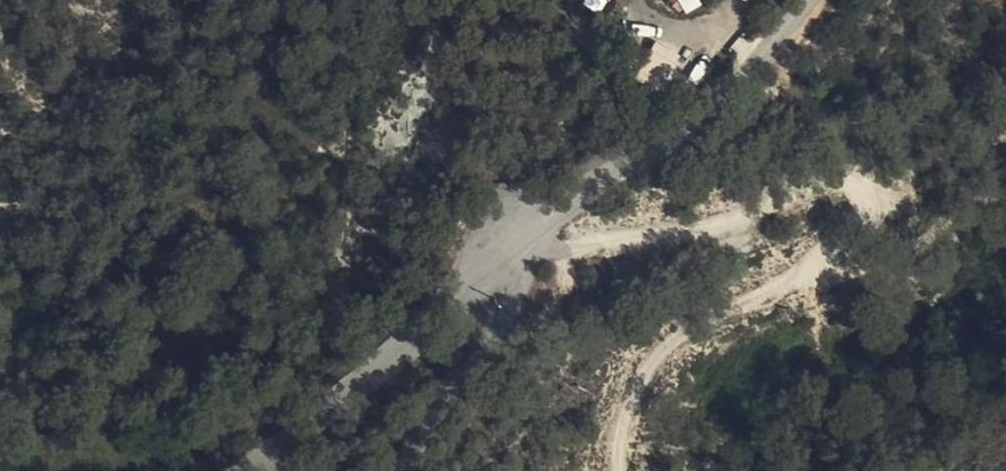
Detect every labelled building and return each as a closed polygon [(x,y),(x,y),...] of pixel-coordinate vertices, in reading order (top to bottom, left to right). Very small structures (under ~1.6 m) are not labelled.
[(708,0),(682,0),(699,13),(708,0)] [(674,38),(694,18),(680,1),(659,21),(674,38)]
